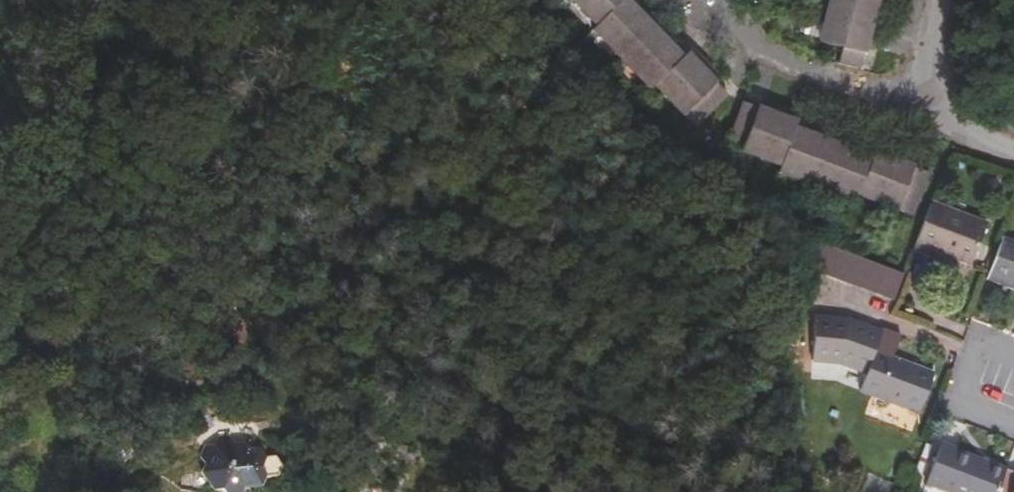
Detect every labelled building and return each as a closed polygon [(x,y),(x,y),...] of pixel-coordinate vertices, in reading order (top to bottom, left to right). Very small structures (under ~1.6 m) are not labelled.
[(694,129),(730,92),(637,0),(563,0),(694,129)] [(864,68),(881,0),(829,0),(819,41),(843,47),(840,62),(864,68)] [(755,111),(740,158),(915,216),(931,168),(755,111)] [(987,226),(931,204),(913,251),(927,257),(929,252),(970,267),(987,226)] [(908,264),(819,229),(817,272),(894,301),(908,264)] [(1004,239),(988,280),(1013,289),(1013,243),(1004,239)] [(840,365),(866,375),(874,353),(881,334),(848,321),(814,319),(811,363),(840,365)] [(934,375),(874,353),(866,375),(859,392),(919,415),(934,375)] [(204,447),(198,459),(203,465),(199,475),(212,491),(222,491),(223,491),(243,491),(245,489),(262,488),(266,478),(279,478),(284,466),(276,457),(266,457),(259,449),(249,449),(242,442),(236,444),(229,438),(216,439),(213,446),(204,447)] [(941,442),(925,486),(940,491),(997,491),(1006,468),(957,450),(957,447),(941,442)]
